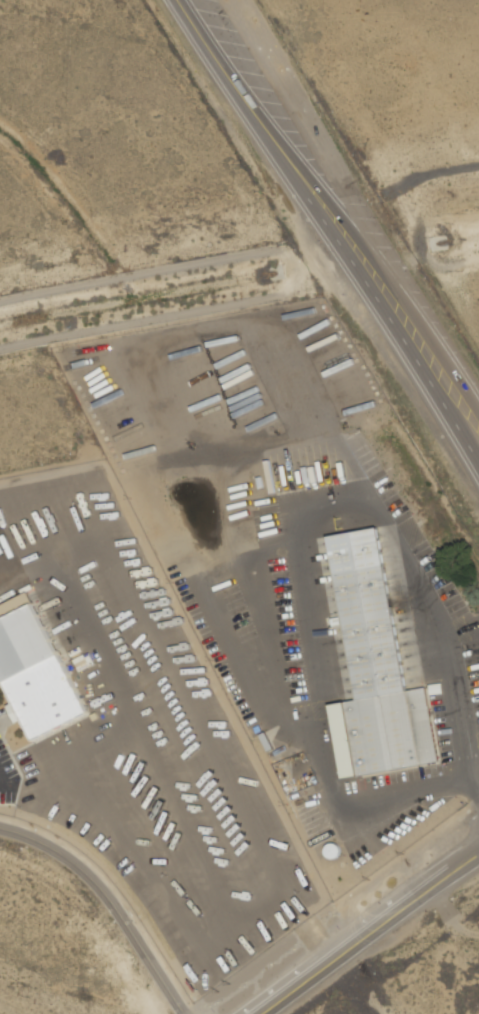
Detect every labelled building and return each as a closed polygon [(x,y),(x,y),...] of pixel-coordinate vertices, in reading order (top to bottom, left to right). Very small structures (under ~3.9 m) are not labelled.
[(378,529),(328,539),(359,699),(342,702),(357,781),(443,764),(429,688),(409,692),(378,529)] [(32,736),(0,673),(0,624),(32,607),(84,709),(32,736)] [(325,846),(324,849),(324,851),(325,854),(327,856),(329,857),(332,857),(335,857),(337,855),(338,853),(339,851),(339,849),(339,846),(338,844),(336,843),(333,842),(331,842),(329,842),(326,844),(325,846)]
